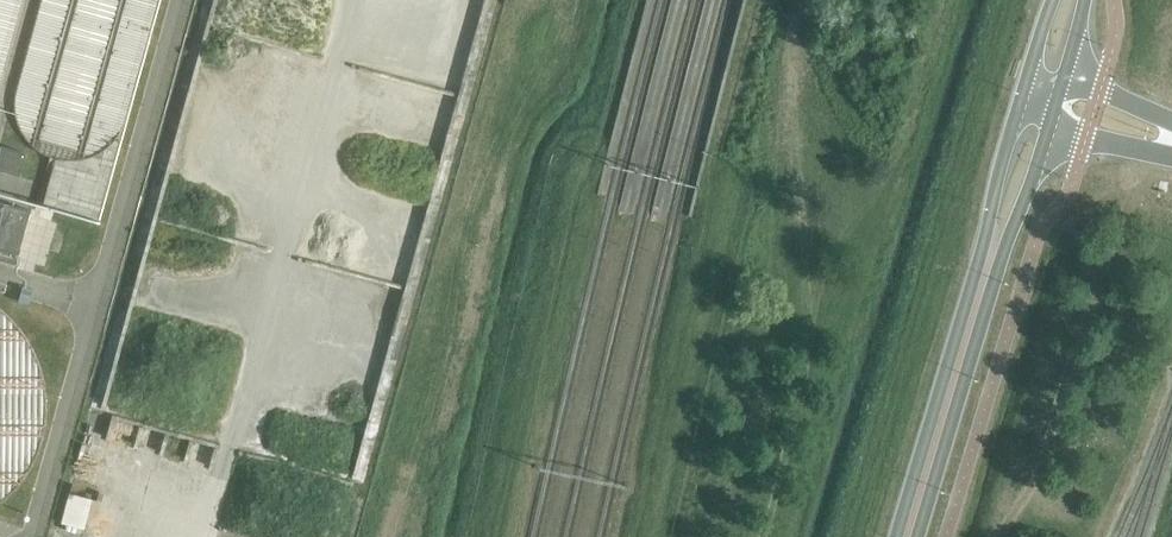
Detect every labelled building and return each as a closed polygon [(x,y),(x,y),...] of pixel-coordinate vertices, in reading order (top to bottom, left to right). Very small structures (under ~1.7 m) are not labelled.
[(26,153),(1,145),(0,148),(0,170),(19,176),(26,153)] [(31,210),(0,202),(0,249),(19,254),(31,210)] [(1,497),(8,491),(20,477),(30,461),(37,444),(42,426),(44,408),(43,390),(40,371),(34,354),(30,346),(20,330),(8,316),(1,310),(0,308),(0,498),(1,497)] [(71,491),(65,520),(88,525),(94,496),(71,491)]
